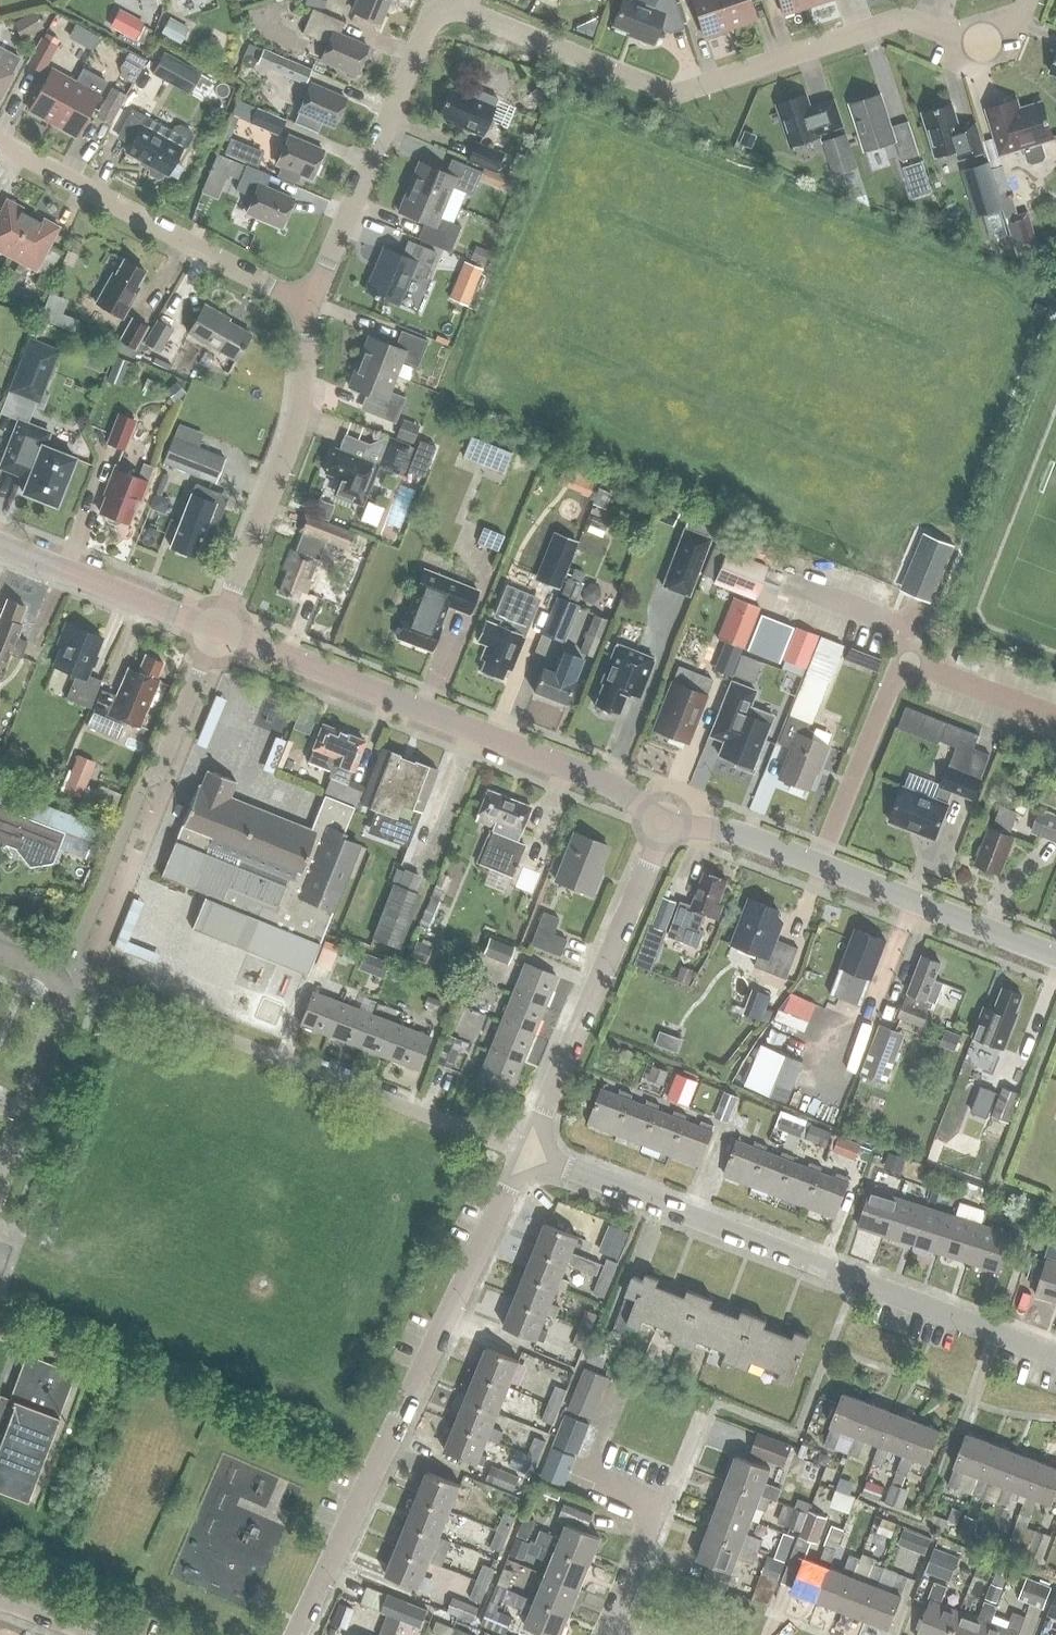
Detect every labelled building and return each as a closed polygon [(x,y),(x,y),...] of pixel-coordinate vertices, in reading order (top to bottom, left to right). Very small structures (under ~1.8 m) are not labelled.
[(353,12),(378,22),(385,6),(387,7),(389,0),(359,0),(353,12)] [(675,0),(656,0),(653,8),(634,0),(622,0),(612,24),(636,34),(635,36),(652,43),(658,27),(670,32),(684,27),(675,0)] [(720,0),(692,0),(704,35),(729,27),(720,0)] [(729,27),(755,19),(749,0),(720,0),(729,27)] [(808,5),(806,0),(778,0),(782,13),(808,5)] [(118,8),(109,26),(135,40),(145,22),(118,8)] [(34,9),(14,22),(23,39),(43,27),(34,9)] [(339,34),(344,22),(314,10),(303,34),(327,44),(320,59),(356,74),(367,46),(339,34)] [(169,17),(159,34),(180,45),(189,28),(169,17)] [(75,23),(68,36),(90,48),(97,35),(75,23)] [(57,46),(41,37),(26,64),(31,66),(36,70),(42,73),(57,46)] [(10,73),(18,57),(0,48),(0,92),(10,73)] [(257,63),(268,68),(305,83),(311,69),(263,49),(257,63)] [(152,73),(188,93),(200,71),(164,51),(152,73)] [(244,55),(242,62),(245,66),(252,66),(255,60),(252,54),(244,55)] [(51,122),(75,135),(104,81),(81,68),(74,82),(51,122)] [(74,82),(50,69),(28,109),(51,122),(74,82)] [(323,122),(334,126),(346,98),(310,84),(298,112),(294,123),(318,133),(323,122)] [(110,124),(126,95),(111,87),(95,116),(110,124)] [(449,89),(439,115),(454,121),(454,123),(483,135),(495,106),(494,106),(497,98),(492,96),(492,95),(473,88),(470,95),(466,94),(465,96),(449,89)] [(901,160),(918,154),(907,120),(890,125),(880,93),(849,103),(864,150),(895,140),(901,160)] [(790,145),(819,135),(819,133),(843,125),(834,99),(810,107),(806,94),(777,103),(790,145)] [(1017,99),(985,109),(999,155),(1024,147),(1028,161),(1032,163),(1042,160),(1045,156),(1040,142),(1053,138),(1042,101),(1019,108),(1017,99)] [(237,100),(230,115),(232,116),(237,118),(250,123),(256,108),(237,100)] [(975,121),(959,126),(952,103),(922,112),(935,155),(956,149),(959,160),(985,152),(975,121)] [(250,123),(278,135),(284,120),(256,108),(250,123)] [(130,142),(125,152),(149,166),(147,169),(148,173),(157,178),(161,177),(163,173),(166,175),(180,148),(186,146),(191,136),(189,130),(178,124),(173,127),(171,131),(131,109),(117,135),(130,142)] [(744,129),(738,143),(750,148),(756,134),(744,129)] [(846,133),(821,141),(833,176),(843,173),(846,185),(861,180),(846,133)] [(281,166),(277,176),(294,183),(295,182),(298,181),(301,175),(312,179),(324,151),(288,136),(276,164),(281,166)] [(223,153),(240,160),(247,145),(230,138),(223,153)] [(502,153),(475,141),(468,159),(495,170),(502,153)] [(217,153),(211,168),(227,174),(238,178),(244,164),(217,153)] [(470,193),(480,170),(451,158),(445,172),(419,161),(408,186),(444,201),(451,185),(470,193)] [(921,161),(902,167),(905,176),(924,170),(921,161)] [(967,168),(981,214),(1002,208),(988,162),(967,168)] [(237,189),(236,189),(253,195),(246,212),(282,226),(293,198),(266,187),(271,175),(246,165),(237,189)] [(438,216),(444,201),(408,186),(398,211),(424,221),(418,237),(449,250),(459,225),(438,216)] [(8,256),(29,216),(20,212),(22,207),(6,199),(0,209),(0,252),(8,256)] [(40,222),(29,216),(8,256),(35,270),(58,226),(42,218),(40,222)] [(1023,217),(1006,223),(1014,246),(1031,241),(1023,217)] [(383,248),(366,288),(398,302),(411,271),(425,276),(435,251),(408,240),(402,255),(383,248)] [(475,245),(469,258),(483,263),(488,250),(475,245)] [(111,273),(95,302),(122,317),(138,288),(135,287),(144,271),(123,259),(114,274),(111,273)] [(464,261),(456,280),(474,287),(482,268),(464,261)] [(46,290),(52,279),(41,273),(35,284),(46,290)] [(228,320),(230,317),(206,303),(189,333),(236,359),(251,333),(228,320)] [(62,314),(57,326),(73,333),(78,320),(62,314)] [(118,340),(136,350),(149,327),(131,317),(118,340)] [(147,343),(161,351),(174,328),(159,320),(147,343)] [(393,347),(367,337),(358,360),(394,374),(400,360),(416,366),(426,341),(400,331),(393,347)] [(12,388),(37,397),(55,350),(31,341),(12,388)] [(119,385),(129,360),(116,355),(106,380),(119,385)] [(388,391),(394,374),(358,360),(347,387),(374,398),(369,412),(395,422),(404,397),(388,391)] [(176,381),(164,391),(173,401),(184,391),(176,381)] [(124,448),(135,419),(118,413),(107,442),(124,448)] [(419,424),(402,417),(395,436),(412,442),(419,424)] [(0,465),(0,468),(28,479),(23,492),(56,505),(75,457),(68,454),(70,450),(52,443),(51,447),(44,445),(49,431),(18,419),(0,465)] [(224,457),(173,436),(163,461),(214,482),(224,457)] [(333,448),(324,471),(339,477),(332,493),(363,505),(378,465),(406,477),(409,471),(423,477),(435,446),(419,440),(416,447),(387,436),(386,439),(382,438),(353,451),(352,455),(333,448)] [(467,437),(461,459),(508,471),(514,449),(467,437)] [(133,516),(132,513),(138,498),(140,499),(147,480),(114,468),(107,486),(109,487),(100,511),(104,513),(108,521),(116,524),(123,521),(128,522),(130,518),(133,516)] [(216,497),(219,491),(195,482),(170,546),(177,548),(177,552),(186,555),(188,552),(195,555),(201,538),(206,540),(211,537),(223,505),(221,499),(216,497)] [(597,487),(591,503),(604,508),(610,492),(597,487)] [(332,508),(316,502),(311,514),(328,520),(332,508)] [(672,525),(677,512),(661,506),(660,505),(655,519),(672,525)] [(291,549),(284,568),(288,570),(279,592),(296,598),(300,590),(306,592),(325,539),(350,548),(356,532),(304,513),(298,529),(303,531),(296,550),(291,549)] [(604,537),(602,522),(586,524),(588,539),(604,537)] [(562,525),(559,533),(572,538),(575,530),(562,525)] [(683,527),(661,587),(690,598),(712,538),(683,527)] [(572,538),(559,533),(553,531),(535,577),(541,579),(558,586),(559,586),(578,540),(572,538)] [(955,545),(925,532),(900,590),(931,603),(955,545)] [(749,553),(775,563),(781,549),(755,538),(749,553)] [(714,545),(702,573),(715,579),(727,550),(714,545)] [(713,583),(753,600),(767,568),(727,550),(713,583)] [(396,634),(397,635),(429,648),(447,603),(467,611),(476,588),(423,567),(396,634)] [(577,600),(583,583),(580,582),(567,577),(560,594),(577,600)] [(486,620),(477,641),(486,645),(481,658),(485,660),(481,670),(502,679),(506,668),(511,670),(525,636),(523,635),(537,599),(507,587),(496,615),(504,619),(501,627),(486,620)] [(579,605),(556,596),(541,633),(564,642),(579,605)] [(734,597),(717,638),(743,649),(751,631),(760,608),(734,597)] [(27,640),(17,637),(21,624),(18,623),(25,605),(7,598),(0,617),(0,682),(6,665),(11,653),(21,656),(27,640)] [(797,612),(794,620),(816,626),(819,618),(797,612)] [(592,614),(578,650),(592,655),(606,620),(592,614)] [(761,615),(747,650),(778,663),(792,627),(761,615)] [(101,679),(87,674),(102,636),(67,622),(59,642),(63,644),(55,664),(77,673),(67,698),(90,707),(101,679)] [(804,669),(817,635),(797,627),(784,661),(804,669)] [(789,748),(778,777),(806,789),(817,761),(820,762),(827,745),(810,738),(813,732),(809,730),(843,645),(819,635),(789,714),(777,743),(789,748)] [(653,657),(616,642),(600,683),(602,683),(594,704),(617,713),(625,692),(638,697),(653,657)] [(847,648),(844,659),(878,669),(881,658),(847,648)] [(555,672),(542,667),(533,689),(564,701),(581,659),(563,651),(555,672)] [(125,720),(139,726),(158,681),(155,679),(162,662),(144,654),(137,671),(127,667),(115,696),(101,690),(86,725),(117,738),(125,720)] [(671,681),(653,727),(687,741),(706,695),(705,695),(694,690),(700,674),(678,665),(672,681),(671,681)] [(718,710),(708,735),(723,741),(718,753),(736,760),(734,765),(752,772),(757,759),(758,760),(759,758),(756,757),(759,750),(762,742),(772,715),(749,706),(755,690),(729,680),(718,710)] [(906,707),(899,725),(939,740),(946,722),(906,707)] [(364,739),(325,724),(322,722),(308,761),(325,767),(330,769),(328,775),(330,776),(324,792),(340,798),(339,798),(354,804),(362,785),(347,779),(351,770),(351,771),(364,739)] [(947,765),(939,786),(940,786),(935,798),(902,786),(888,821),(933,838),(947,803),(946,803),(951,790),(972,798),(980,778),(989,754),(973,748),(978,735),(946,722),(939,740),(955,746),(948,766),(947,765)] [(13,770),(24,755),(10,744),(0,756),(0,760),(13,770)] [(376,808),(367,831),(406,846),(436,768),(382,747),(360,801),(376,808)] [(310,829),(230,797),(236,780),(207,769),(201,786),(198,784),(162,877),(207,895),(193,930),(308,975),(334,910),(360,844),(341,837),(353,806),(324,794),(310,829)] [(89,777),(72,770),(63,792),(79,799),(89,777)] [(6,843),(15,846),(28,864),(52,861),(62,837),(89,847),(97,825),(0,787),(0,844),(6,843)] [(492,825),(490,830),(488,829),(475,860),(510,874),(513,866),(515,867),(516,864),(514,864),(523,844),(515,841),(530,806),(486,788),(474,818),(492,825)] [(981,846),(974,862),(998,871),(1012,836),(1009,834),(1018,811),(1001,804),(994,822),(999,824),(997,830),(988,826),(980,846),(981,846)] [(1030,832),(1055,842),(1055,815),(1039,808),(1030,832)] [(597,878),(593,877),(606,846),(574,833),(554,879),(590,894),(597,878)] [(518,868),(515,867),(513,866),(510,874),(517,878),(514,887),(532,894),(539,877),(521,869),(518,868)] [(393,885),(373,935),(397,945),(418,894),(412,892),(418,877),(405,871),(399,887),(393,885)] [(717,917),(722,903),(718,901),(726,880),(704,871),(690,907),(686,905),(686,906),(679,903),(667,933),(697,945),(703,929),(698,927),(704,912),(717,917)] [(677,902),(663,897),(652,926),(666,931),(677,902)] [(774,938),(780,923),(772,919),(776,909),(748,898),(731,942),(757,953),(753,965),(785,977),(796,947),(774,938)] [(551,933),(557,917),(542,911),(529,943),(558,955),(565,939),(551,933)] [(862,1004),(885,940),(854,928),(831,993),(862,1004)] [(130,934),(121,931),(115,947),(124,951),(130,934)] [(511,946),(491,937),(482,958),(503,966),(511,946)] [(322,939),(314,964),(329,969),(338,944),(322,939)] [(344,948),(340,959),(354,964),(357,952),(344,948)] [(369,973),(375,957),(363,952),(357,968),(369,973)] [(651,970),(655,960),(638,953),(634,964),(651,970)] [(923,1025),(929,1009),(927,1008),(936,985),(932,983),(940,962),(922,955),(898,1015),(923,1025)] [(523,963),(510,994),(542,1007),(555,975),(523,963)] [(689,984),(694,970),(681,965),(676,979),(689,984)] [(470,979),(464,996),(479,1002),(485,984),(470,979)] [(985,1007),(973,1037),(1000,1047),(1006,1033),(1010,1025),(1012,1026),(1018,1013),(1015,1012),(1021,995),(1003,988),(994,1011),(985,1007)] [(744,1009),(741,1008),(740,1013),(743,1014),(742,1015),(746,1016),(762,1021),(771,996),(751,989),(744,1009)] [(300,1024),(324,1033),(336,1001),(312,992),(300,1024)] [(510,994),(499,1022),(531,1034),(542,1007),(510,994)] [(364,1011),(336,1001),(324,1033),(351,1043),(364,1011)] [(798,1033),(805,1018),(785,1007),(777,1022),(798,1033)] [(351,1043),(385,1056),(397,1024),(364,1011),(351,1043)] [(519,1064),(531,1034),(499,1022),(487,1052),(519,1064)] [(886,1083),(905,1034),(879,1023),(860,1073),(886,1083)] [(416,1068),(428,1036),(397,1024),(385,1056),(416,1068)] [(961,1032),(962,1030),(953,1026),(951,1031),(961,1035),(955,1049),(964,1052),(970,1036),(961,1032)] [(951,1031),(946,1029),(939,1045),(954,1051),(955,1049),(961,1035),(951,1031)] [(678,1051),(681,1036),(657,1031),(654,1045),(678,1051)] [(446,1033),(434,1063),(450,1069),(461,1039),(446,1033)] [(761,1043),(744,1084),(787,1102),(803,1061),(761,1043)] [(519,1064),(487,1052),(477,1078),(509,1091),(519,1064)] [(975,1101),(988,1061),(971,1055),(958,1095),(975,1101)] [(652,1064),(647,1078),(663,1084),(668,1070),(652,1064)] [(676,1073),(672,1085),(693,1093),(698,1082),(676,1073)] [(986,1117),(996,1092),(981,1086),(971,1111),(986,1117)] [(615,1132),(629,1098),(630,1093),(618,1089),(617,1093),(603,1087),(589,1122),(615,1132)] [(1001,1087),(990,1116),(991,1116),(1006,1122),(1007,1123),(1008,1122),(1019,1093),(1001,1087)] [(728,1122),(738,1097),(724,1091),(714,1117),(728,1122)] [(615,1132),(643,1143),(657,1108),(658,1104),(646,1099),(644,1104),(629,1098),(615,1132)] [(670,1153),(684,1119),(685,1114),(673,1110),(672,1114),(657,1108),(643,1143),(670,1153)] [(782,1116),(778,1128),(789,1132),(800,1137),(804,1125),(783,1117),(782,1116)] [(699,1124),(684,1119),(670,1153),(698,1164),(713,1125),(701,1120),(699,1124)] [(825,1146),(831,1132),(811,1124),(805,1138),(825,1146)] [(861,1144),(838,1135),(832,1151),(854,1160),(855,1157),(860,1145),(861,1144)] [(752,1146),(736,1140),(723,1174),(752,1185),(765,1150),(766,1145),(754,1141),(752,1146)] [(986,1180),(998,1148),(982,1142),(970,1174),(986,1180)] [(872,1149),(860,1145),(855,1157),(867,1162),(872,1149)] [(752,1185),(779,1195),(792,1160),(794,1156),(781,1151),(780,1156),(765,1150),(752,1185)] [(905,1158),(888,1153),(884,1166),(901,1171),(905,1158)] [(807,1166),(792,1160),(779,1195),(806,1205),(819,1170),(821,1166),(808,1161),(807,1166)] [(835,1176),(819,1170),(806,1205),(833,1216),(848,1176),(836,1172),(835,1176)] [(965,1186),(962,1196),(979,1202),(983,1193),(965,1186)] [(858,1226),(886,1235),(898,1197),(870,1189),(860,1219),(858,1226)] [(913,1243),(925,1206),(898,1197),(886,1235),(913,1243)] [(913,1243),(941,1252),(952,1215),(925,1206),(913,1243)] [(979,1223),(968,1219),(952,1215),(941,1252),(968,1261),(979,1223)] [(1015,1221),(1011,1233),(1023,1237),(1027,1225),(1015,1221)] [(535,1248),(568,1262),(567,1264),(596,1275),(601,1264),(572,1252),(578,1236),(545,1223),(535,1248)] [(1011,1233),(979,1223),(968,1261),(998,1271),(1011,1233)] [(609,1224),(598,1251),(618,1258),(628,1232),(609,1224)] [(1044,1257),(1048,1258),(1055,1261),(1055,1246),(1048,1244),(1044,1257)] [(558,1287),(557,1289),(565,1292),(566,1291),(569,1282),(561,1279),(567,1264),(568,1262),(535,1248),(524,1274),(558,1287)] [(1036,1295),(1055,1302),(1055,1261),(1048,1258),(1036,1295)] [(609,1279),(614,1265),(604,1261),(598,1275),(609,1279)] [(1045,1267),(1031,1262),(1026,1279),(1040,1283),(1045,1267)] [(524,1274),(514,1300),(548,1313),(547,1315),(554,1318),(559,1307),(551,1304),(557,1289),(558,1287),(524,1274)] [(620,1338),(626,1323),(638,1328),(641,1325),(669,1335),(668,1340),(693,1349),(694,1345),(723,1356),(721,1361),(747,1370),(749,1366),(777,1377),(776,1381),(789,1386),(808,1335),(794,1330),(789,1343),(761,1333),(766,1320),(741,1310),(736,1323),(707,1312),(712,1299),(687,1289),(682,1302),(653,1291),(658,1279),(646,1274),(643,1280),(632,1276),(625,1295),(627,1296),(612,1335),(620,1338)] [(602,1297),(609,1279),(598,1275),(591,1293),(602,1297)] [(545,1342),(549,1332),(541,1329),(547,1315),(548,1313),(514,1300),(504,1325),(545,1342)] [(595,1315),(584,1311),(578,1325),(589,1329),(595,1315)] [(581,1348),(589,1329),(578,1325),(571,1344),(581,1348)] [(609,1353),(619,1357),(624,1345),(614,1341),(609,1353)] [(521,1380),(513,1377),(520,1361),(486,1347),(476,1372),(509,1387),(517,1391),(521,1380)] [(587,1361),(602,1366),(606,1355),(591,1349),(587,1361)] [(0,1395),(0,1491),(25,1501),(74,1373),(25,1354),(8,1398),(0,1395)] [(567,1408),(591,1417),(607,1377),(583,1367),(567,1408)] [(476,1372),(465,1400),(498,1414),(499,1412),(506,1415),(510,1405),(503,1402),(509,1387),(476,1372)] [(558,1405),(563,1391),(553,1387),(548,1401),(558,1405)] [(868,1404),(843,1394),(830,1427),(832,1427),(825,1444),(835,1448),(841,1431),(856,1436),(868,1404)] [(465,1400),(455,1424),(489,1437),(488,1439),(499,1443),(503,1432),(493,1428),(498,1414),(465,1400)] [(551,1423),(558,1405),(548,1401),(541,1419),(551,1423)] [(866,1440),(879,1445),(891,1412),(868,1404),(856,1436),(849,1453),(860,1457),(866,1440)] [(911,1420),(891,1412),(879,1445),(873,1462),(883,1466),(889,1449),(899,1452),(911,1420)] [(576,1452),(588,1424),(564,1414),(552,1443),(576,1452)] [(940,1431),(911,1420),(899,1452),(902,1454),(896,1471),(907,1475),(913,1458),(927,1464),(940,1431)] [(489,1437),(455,1424),(445,1449),(485,1465),(488,1456),(482,1454),(488,1439),(489,1437)] [(792,1445),(758,1432),(750,1454),(784,1467),(792,1445)] [(965,1471),(977,1475),(990,1443),(965,1434),(953,1466),(955,1467),(948,1485),(958,1489),(965,1471)] [(537,1458),(544,1441),(534,1437),(527,1454),(537,1458)] [(1014,1452),(990,1443),(977,1475),(971,1493),(982,1497),(988,1479),(1002,1484),(1014,1452)] [(573,1457),(550,1447),(539,1476),(562,1485),(573,1457)] [(1038,1461),(1014,1452),(1002,1484),(995,1503),(982,1540),(999,1546),(1008,1519),(1005,1518),(1008,1510),(1005,1509),(1006,1507),(1007,1507),(1011,1498),(1022,1502),(1038,1461)] [(820,1453),(817,1462),(826,1465),(828,1461),(825,1455),(820,1453)] [(530,1474),(537,1458),(527,1454),(520,1470),(530,1474)] [(764,1482),(768,1469),(735,1457),(725,1483),(770,1500),(776,1502),(781,1488),(764,1482)] [(1038,1461),(1022,1502),(1023,1502),(1019,1512),(1030,1516),(1037,1498),(1052,1503),(1055,1492),(1055,1468),(1038,1461)] [(520,1477),(491,1465),(485,1479),(514,1491),(520,1477)] [(450,1510),(461,1484),(428,1471),(417,1497),(450,1510)] [(867,1482),(863,1494),(880,1501),(885,1489),(867,1482)] [(725,1483),(715,1508),(749,1521),(754,1507),(766,1511),(770,1500),(725,1483)] [(544,1487),(542,1493),(558,1499),(560,1494),(544,1487)] [(830,1505),(849,1511),(854,1495),(835,1489),(830,1505)] [(417,1497),(406,1524),(439,1537),(450,1510),(417,1497)] [(797,1499),(794,1508),(806,1512),(810,1504),(797,1499)] [(588,1528),(593,1515),(565,1503),(559,1517),(588,1528)] [(744,1535),(749,1521),(715,1508),(706,1533),(740,1545),(758,1552),(762,1541),(744,1535)] [(789,1526),(800,1530),(806,1513),(795,1509),(789,1526)] [(798,1536),(816,1542),(825,1518),(808,1511),(798,1536)] [(926,1511),(922,1521),(943,1529),(946,1519),(926,1511)] [(503,1513),(496,1529),(506,1533),(512,1517),(503,1513)] [(964,1515),(957,1536),(969,1541),(977,1520),(964,1515)] [(882,1518),(878,1527),(892,1532),(895,1523),(882,1518)] [(526,1538),(532,1522),(522,1519),(516,1534),(526,1538)] [(791,1591),(814,1600),(828,1567),(835,1547),(836,1548),(844,1527),(831,1523),(824,1543),(826,1544),(818,1564),(804,1558),(791,1591)] [(451,1542),(439,1537),(406,1524),(397,1548),(430,1561),(441,1566),(451,1542)] [(536,1542),(544,1546),(550,1548),(589,1564),(600,1538),(566,1524),(561,1539),(540,1530),(536,1542)] [(499,1550),(506,1533),(496,1529),(490,1546),(499,1550)] [(897,1545),(910,1550),(916,1534),(903,1529),(897,1545)] [(1029,1543),(1025,1554),(1039,1559),(1048,1536),(1034,1531),(1029,1543)] [(758,1552),(740,1545),(706,1533),(696,1559),(709,1564),(703,1581),(724,1589),(736,1557),(753,1564),(758,1552)] [(783,1533),(781,1539),(791,1543),(794,1537),(783,1533)] [(515,1537),(509,1553),(524,1559),(527,1551),(531,1543),(515,1537)] [(1024,1557),(1025,1554),(1029,1543),(1011,1537),(1006,1550),(1024,1557)] [(589,1564),(550,1548),(544,1546),(540,1556),(551,1561),(545,1576),(579,1589),(589,1564)] [(430,1561),(397,1548),(386,1574),(419,1587),(430,1561)] [(959,1557),(934,1548),(925,1572),(950,1582),(959,1557)] [(842,1573),(828,1567),(814,1600),(839,1609),(852,1576),(859,1557),(850,1553),(842,1573)] [(785,1562),(768,1555),(760,1577),(777,1583),(785,1562)] [(852,1576),(839,1609),(863,1618),(875,1585),(883,1566),(873,1562),(866,1582),(852,1576)] [(492,1569),(482,1565),(476,1580),(486,1584),(492,1569)] [(506,1589),(512,1573),(503,1570),(496,1586),(506,1589)] [(890,1590),(875,1585),(863,1618),(888,1628),(900,1595),(899,1594),(906,1575),(897,1572),(890,1590)] [(579,1589),(545,1576),(535,1601),(568,1615),(579,1589)] [(1053,1587),(1026,1577),(1018,1599),(1044,1609),(1053,1587)] [(479,1602),(486,1584),(476,1580),(469,1598),(479,1602)] [(958,1611),(939,1604),(946,1586),(935,1582),(927,1603),(929,1603),(917,1634),(950,1634),(958,1611)] [(990,1583),(985,1598),(997,1602),(1002,1587),(990,1583)] [(499,1605),(506,1589),(496,1586),(490,1602),(499,1605)] [(386,1600),(381,1611),(388,1614),(379,1634),(395,1634),(401,1619),(406,1608),(408,1602),(388,1595),(386,1600)] [(568,1615),(535,1601),(518,1595),(514,1607),(530,1613),(525,1626),(547,1634),(560,1634),(568,1615)] [(471,1620),(477,1607),(451,1597),(446,1610),(471,1620)] [(985,1622),(989,1623),(992,1616),(996,1605),(984,1601),(977,1618),(958,1611),(950,1634),(981,1634),(985,1622)] [(344,1628),(352,1608),(340,1602),(331,1623),(344,1628)] [(408,1602),(406,1608),(401,1619),(421,1627),(428,1610),(408,1602)] [(505,1634),(513,1616),(498,1610),(499,1607),(490,1603),(481,1624),(505,1634)] [(989,1623),(985,1622),(981,1634),(1018,1634),(1025,1616),(1013,1612),(1009,1622),(992,1616),(989,1623)] [(442,1634),(454,1634),(456,1628),(436,1620),(432,1631),(442,1634)]
